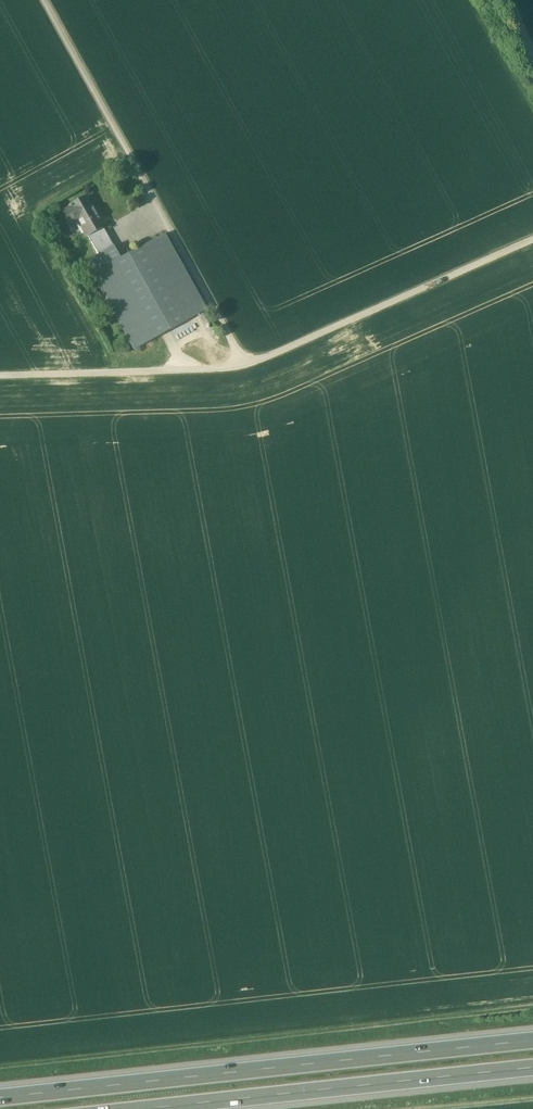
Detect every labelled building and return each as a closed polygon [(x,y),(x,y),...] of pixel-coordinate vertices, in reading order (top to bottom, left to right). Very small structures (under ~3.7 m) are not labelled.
[(87,197),(70,206),(70,207),(63,212),(71,226),(78,222),(87,237),(103,228),(104,227),(87,197)] [(103,228),(88,236),(99,255),(114,246),(103,228)] [(165,234),(121,258),(114,246),(99,255),(86,262),(135,350),(207,310),(165,234)]
